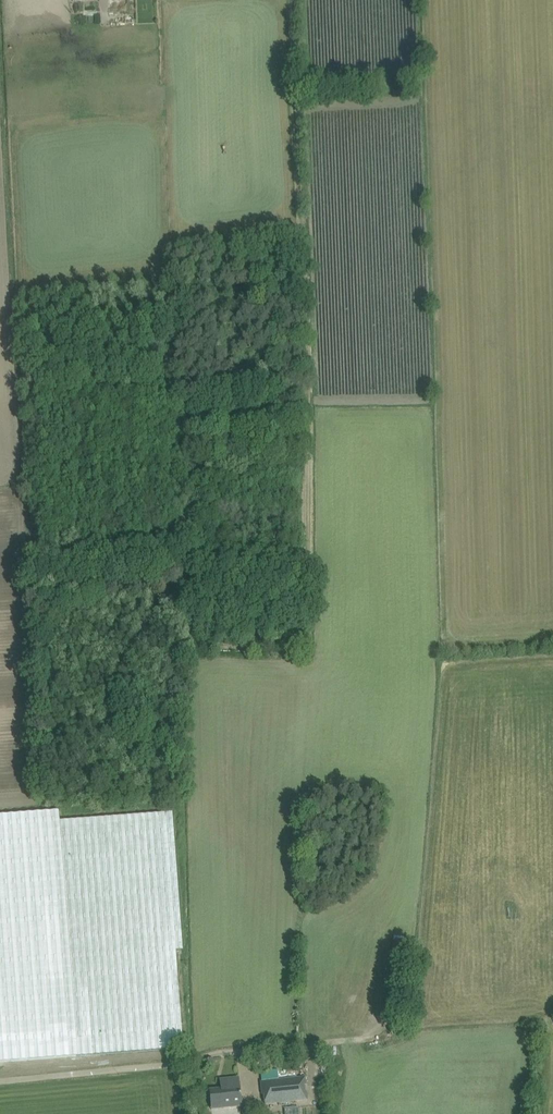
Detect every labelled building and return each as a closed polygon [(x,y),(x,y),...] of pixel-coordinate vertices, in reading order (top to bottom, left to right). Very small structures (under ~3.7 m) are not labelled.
[(183,1049),(176,951),(183,951),(172,813),(60,821),(59,811),(0,816),(0,1063),(183,1049)] [(239,1078),(220,1080),(221,1090),(209,1091),(211,1109),(242,1106),(239,1078)] [(304,1078),(261,1082),(262,1095),(264,1095),(264,1102),(278,1100),(279,1102),(307,1099),(304,1078)]
